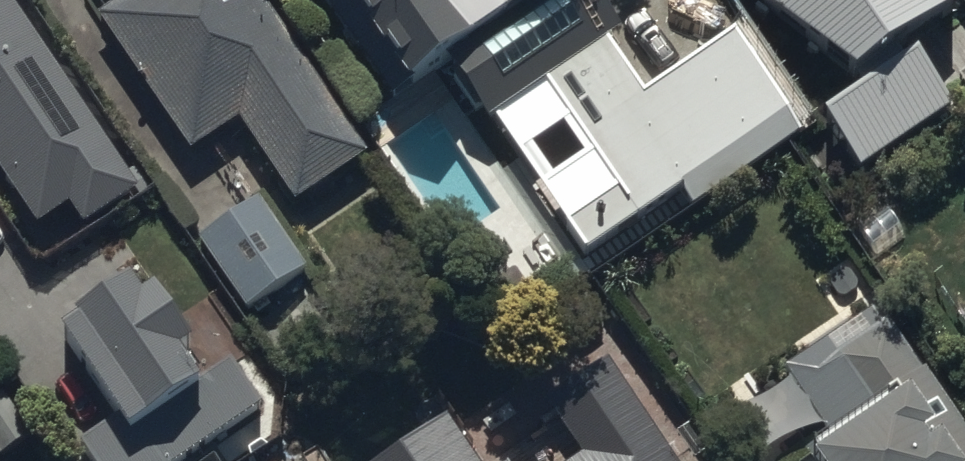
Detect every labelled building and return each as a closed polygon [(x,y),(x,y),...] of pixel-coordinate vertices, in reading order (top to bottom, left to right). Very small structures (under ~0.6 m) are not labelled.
[(47,222),(72,205),(85,223),(143,183),(16,0),(0,0),(0,156),(47,222)] [(97,14),(190,149),(234,119),(292,202),(366,151),(261,0),(118,0),(97,14)] [(403,105),(437,82),(484,152),(635,52),(600,0),(332,0),(403,105)] [(943,0),(755,0),(851,72),(952,7),(943,0)] [(623,145),(675,220),(810,127),(758,52),(623,145)] [(823,118),(859,170),(954,105),(918,53),(823,118)] [(199,237),(249,310),(309,268),(259,196),(199,237)] [(122,414),(81,442),(92,457),(94,460),(176,460),(260,403),(231,361),(201,382),(132,282),(63,329),(122,414)] [(916,373),(871,310),(782,372),(827,436),(801,454),(807,460),(964,460),(964,443),(916,373)] [(567,460),(680,460),(643,408),(608,359),(543,405),(577,453),(567,460)] [(443,436),(407,460),(461,460),(443,436)]
